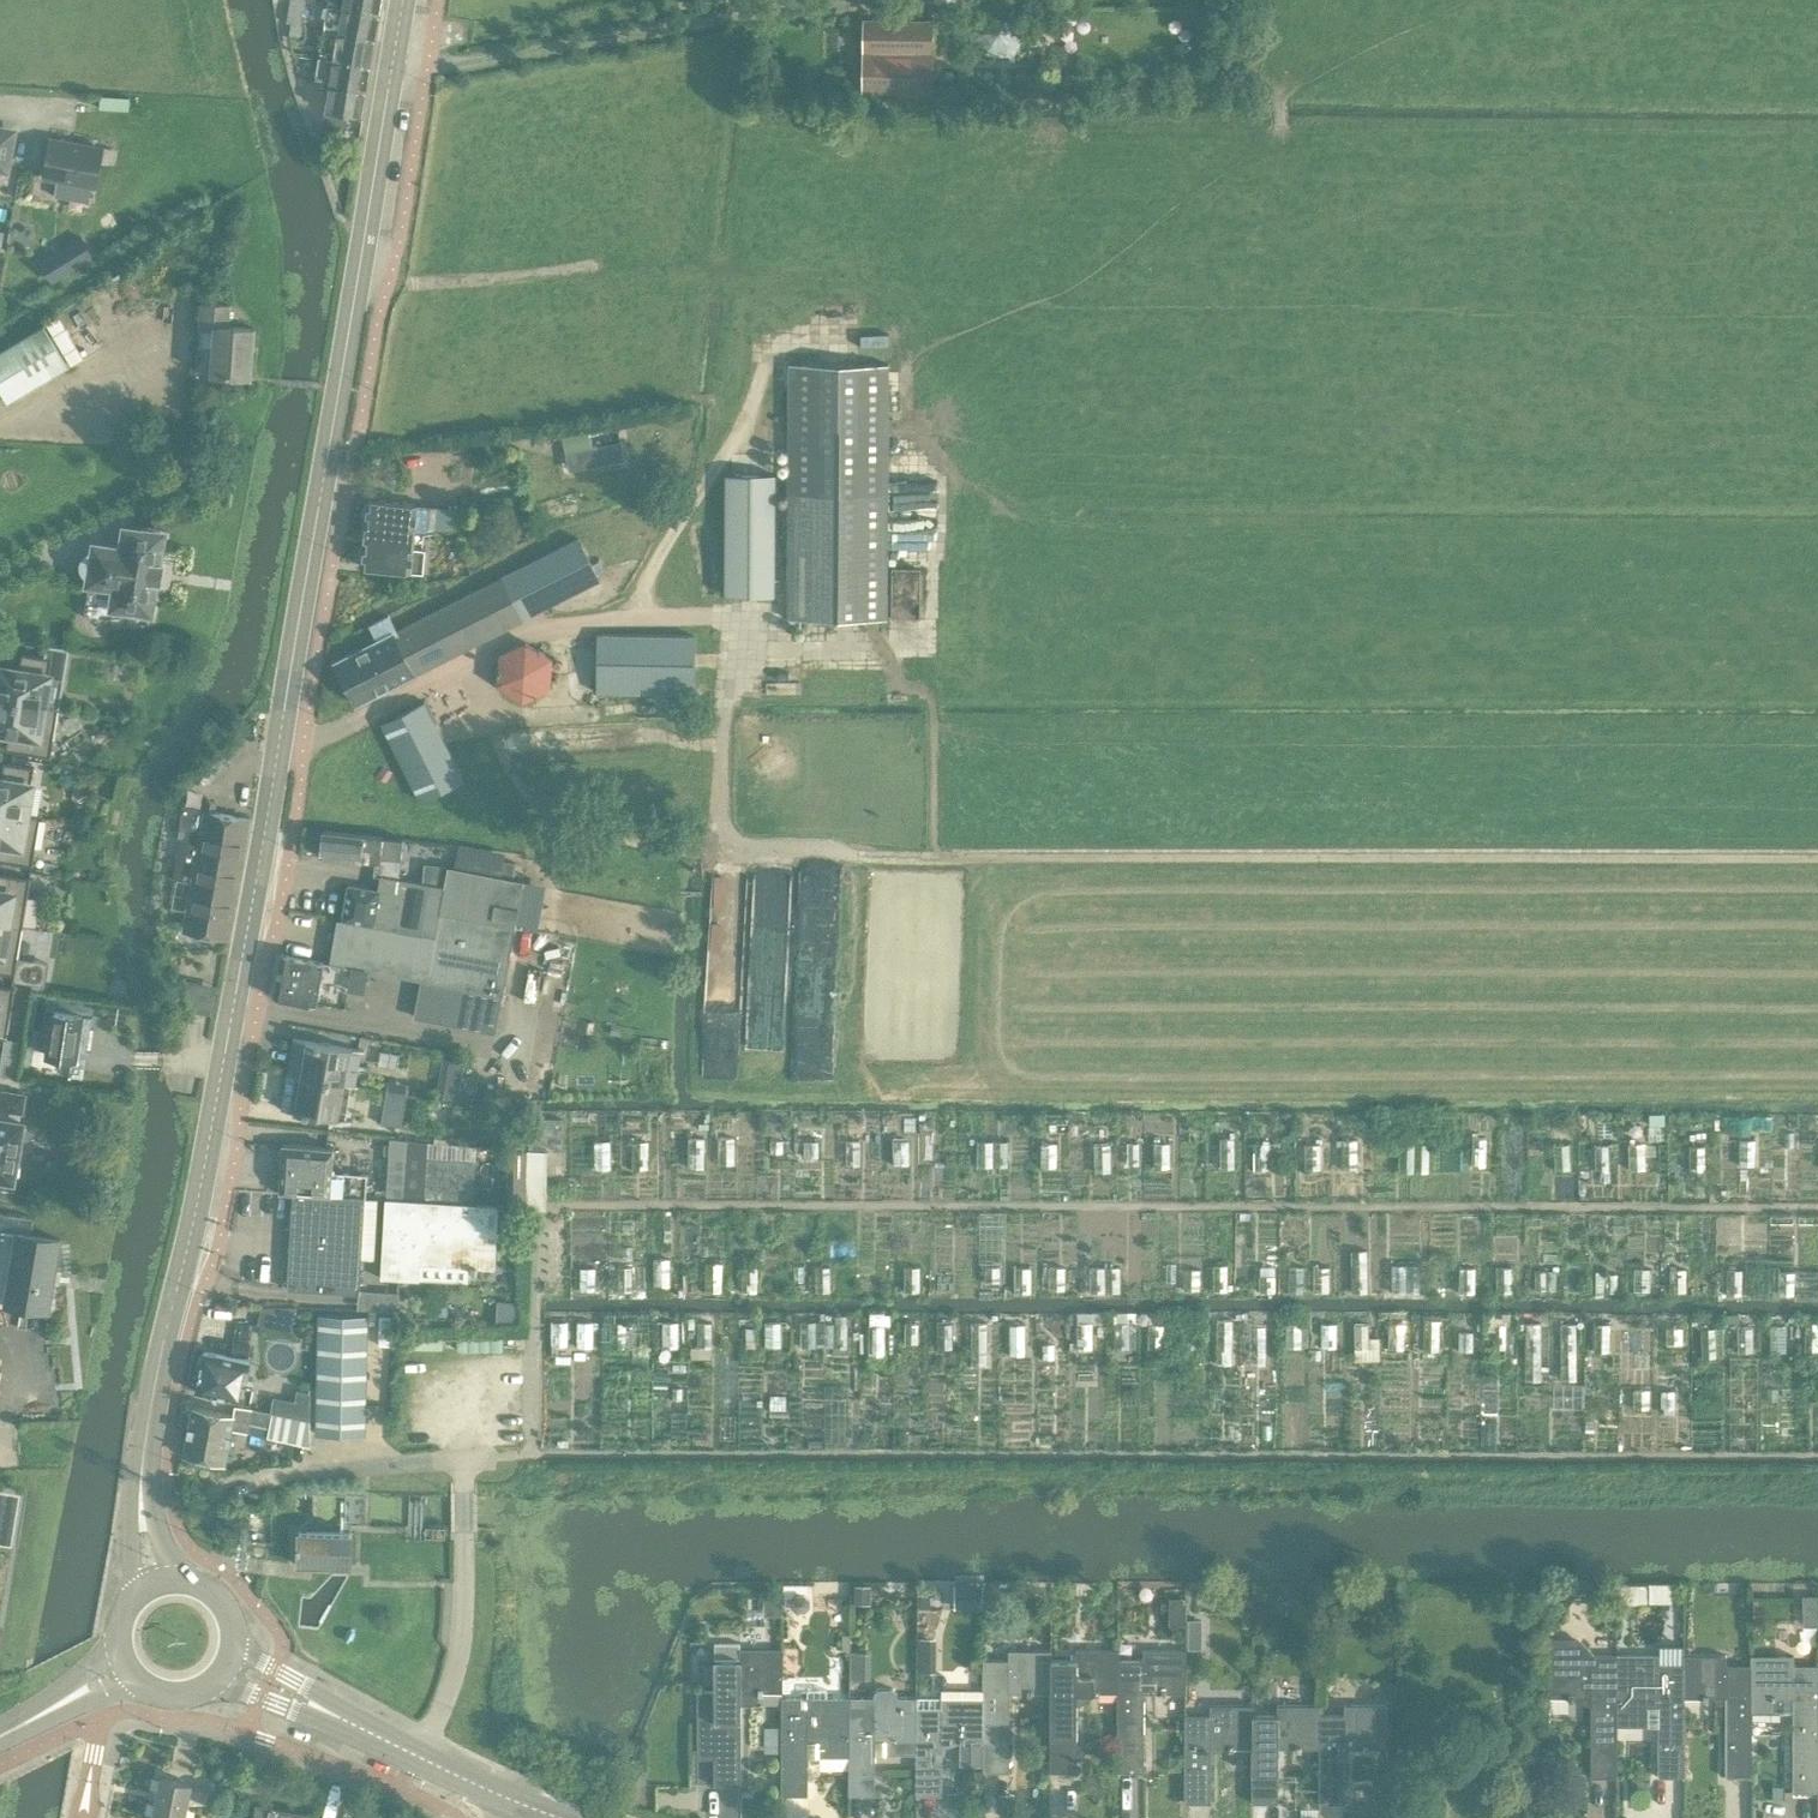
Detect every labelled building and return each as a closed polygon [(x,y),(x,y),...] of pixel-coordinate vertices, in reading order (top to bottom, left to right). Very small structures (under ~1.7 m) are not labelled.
[(288,8),(303,10),(305,0),(290,0),(288,8)] [(381,0),(327,0),(327,4),(379,13),(381,0)] [(375,38),(379,13),(327,4),(323,30),(375,38)] [(303,10),(288,8),(286,22),(291,23),(301,25),(303,10)] [(932,91),(933,20),(863,19),(862,90),(932,91)] [(301,25),(291,23),(289,37),(303,39),(305,26),(301,25)] [(370,64),(375,38),(323,30),(318,56),(344,60),(370,64)] [(370,64),(344,60),(318,56),(314,82),(329,85),(366,91),(370,64)] [(362,116),(366,91),(329,85),(322,126),(344,130),(347,113),(362,116)] [(0,129),(0,167),(6,168),(13,131),(0,129)] [(51,138),(44,176),(96,186),(103,148),(51,138)] [(251,377),(254,328),(229,327),(230,307),(201,304),(199,328),(213,329),(210,374),(251,377)] [(67,366),(44,326),(0,352),(0,388),(8,401),(67,366)] [(889,364),(788,364),(786,620),(887,620),(889,364)] [(621,441),(593,447),(597,465),(625,460),(621,441)] [(724,594),(774,595),(776,475),(725,474),(724,594)] [(363,532),(414,538),(415,528),(426,529),(427,527),(429,505),(366,500),(366,502),(362,506),(361,514),(364,518),(363,532)] [(429,505),(427,527),(461,530),(463,508),(429,505)] [(158,564),(163,534),(126,528),(122,549),(95,545),(89,581),(116,586),(113,606),(150,612),(155,583),(160,584),(163,565),(158,564)] [(414,538),(363,532),(362,545),(358,549),(357,556),(360,561),(360,565),(423,570),(425,547),(413,546),(414,538)] [(411,674),(599,579),(578,538),(395,630),(388,616),(370,625),(377,639),(334,661),(356,704),(411,674)] [(694,692),(695,637),(597,636),(597,691),(694,692)] [(59,708),(59,707),(45,705),(52,657),(22,652),(19,670),(0,667),(0,699),(59,708)] [(0,699),(0,730),(9,732),(6,749),(51,757),(59,708),(0,699)] [(420,798),(462,777),(424,701),(381,722),(420,798)] [(41,817),(41,816),(27,814),(34,766),(4,761),(1,779),(0,779),(0,811),(41,817)] [(250,818),(185,806),(178,838),(181,838),(174,876),(180,877),(176,904),(189,906),(184,931),(228,939),(250,818)] [(0,811),(0,860),(33,865),(41,817),(0,811)] [(382,837),(339,833),(321,831),(319,855),(380,861),(382,837)] [(497,1033),(504,995),(524,880),(448,865),(443,885),(382,874),(379,887),(348,882),(335,958),(334,963),(429,981),(422,1019),(497,1033)] [(23,926),(31,878),(0,873),(0,922),(23,926)] [(0,922),(0,972),(15,974),(23,926),(0,922)] [(281,958),(274,997),(316,1004),(317,1004),(324,960),(323,960),(310,958),(282,953),(281,958)] [(6,1038),(7,1038),(15,987),(0,985),(0,1037),(6,1038)] [(31,986),(29,1002),(47,1004),(49,988),(31,986)] [(34,1051),(30,1072),(63,1077),(67,1078),(70,1058),(73,1059),(75,1059),(81,1018),(81,1016),(64,1013),(56,1012),(50,1053),(34,1051)] [(293,1038),(287,1074),(299,1076),(339,1083),(353,1085),(359,1049),(305,1040),(293,1038)] [(391,1059),(386,1091),(387,1091),(388,1086),(397,1088),(396,1098),(405,1100),(406,1094),(408,1095),(413,1062),(391,1059)] [(0,1068),(0,1076),(14,1078),(16,1063),(1,1060),(0,1068)] [(333,1118),(339,1083),(299,1076),(293,1111),(333,1118)] [(403,1129),(408,1095),(406,1094),(405,1100),(396,1098),(397,1088),(388,1086),(387,1091),(386,1091),(381,1126),(403,1129)] [(11,1198),(14,1180),(24,1121),(17,1120),(19,1111),(22,1112),(25,1094),(4,1091),(1,1108),(3,1108),(2,1117),(0,1117),(0,1196),(11,1198)] [(386,1199),(499,1206),(499,1205),(473,1203),(476,1160),(477,1145),(428,1141),(390,1138),(389,1155),(386,1199)] [(282,1145),(279,1192),(293,1193),(331,1196),(365,1198),(367,1173),(363,1173),(344,1172),(333,1171),(334,1148),(282,1145)] [(547,1151),(527,1150),(513,1149),(512,1209),(546,1210),(546,1189),(547,1151)] [(292,1210),(287,1289),(359,1293),(360,1289),(362,1258),(374,1259),(378,1198),(365,1198),(331,1196),(293,1193),(292,1210)] [(386,1199),(382,1278),(420,1280),(420,1279),(468,1282),(469,1267),(496,1268),(499,1206),(386,1199)] [(49,1310),(61,1239),(5,1229),(0,1257),(0,1302),(49,1310)] [(261,1307),(257,1324),(290,1332),(296,1306),(261,1307)] [(368,1315),(319,1314),(316,1435),(365,1436),(368,1315)] [(250,1400),(253,1382),(247,1381),(251,1360),(205,1351),(204,1354),(199,1357),(197,1364),(201,1371),(197,1390),(250,1400)] [(310,1420),(274,1412),(234,1404),(233,1414),(193,1407),(184,1455),(226,1463),(233,1428),(249,1431),(250,1423),(271,1426),(268,1436),(310,1445),(310,1420)] [(350,1565),(350,1562),(351,1533),(299,1531),(298,1564),(350,1565)] [(231,1534),(221,1533),(220,1542),(230,1543),(231,1534)] [(982,1583),(955,1583),(955,1608),(983,1608),(982,1583)] [(871,1584),(855,1584),(855,1603),(871,1603),(871,1584)] [(1672,1585),(1619,1585),(1619,1604),(1649,1604),(1649,1602),(1671,1602),(1672,1585)] [(791,1600),(791,1607),(796,1612),(805,1612),(810,1607),(810,1600),(805,1596),(796,1596),(791,1600)] [(1184,1596),(1170,1596),(1170,1622),(1184,1622),(1184,1596)] [(1803,1610),(1803,1625),(1817,1625),(1817,1610),(1803,1610)] [(1272,1613),(1256,1613),(1256,1626),(1272,1626),(1272,1613)] [(1188,1619),(1188,1638),(1202,1638),(1202,1619),(1188,1619)] [(936,1638),(918,1638),(918,1672),(936,1672),(936,1638)] [(1549,1638),(1549,1699),(1573,1698),(1590,1708),(1591,1734),(1591,1776),(1617,1777),(1617,1725),(1618,1654),(1592,1654),(1579,1638),(1549,1638)] [(698,1721),(715,1721),(715,1785),(740,1785),(740,1691),(783,1691),(783,1650),(740,1650),(740,1642),(715,1642),(715,1690),(698,1690),(698,1721)] [(985,1688),(983,1765),(983,1771),(1010,1771),(1010,1692),(1050,1692),(1052,1658),(1052,1650),(1010,1649),(1010,1658),(986,1658),(985,1688)] [(1119,1692),(1119,1658),(1119,1649),(1078,1649),(1078,1658),(1052,1658),(1050,1692),(1051,1771),(1077,1771),(1078,1692),(1119,1692)] [(1119,1658),(1119,1692),(1118,1772),(1144,1772),(1144,1692),(1187,1692),(1187,1650),(1145,1650),(1145,1659),(1119,1658)] [(1618,1654),(1617,1725),(1649,1725),(1649,1704),(1658,1705),(1658,1776),(1685,1777),(1685,1696),(1686,1664),(1660,1664),(1660,1654),(1618,1654)] [(1752,1711),(1753,1664),(1728,1664),(1728,1654),(1686,1654),(1686,1664),(1685,1696),(1726,1696),(1726,1776),(1752,1777),(1752,1711)] [(1817,1701),(1817,1664),(1796,1664),(1796,1654),(1753,1654),(1753,1664),(1752,1711),(1777,1711),(1777,1697),(1792,1697),(1793,1791),(1817,1791),(1817,1747),(1817,1701)] [(983,1765),(985,1688),(941,1688),(941,1697),(917,1697),(917,1706),(916,1754),(916,1795),(943,1795),(943,1739),(960,1739),(960,1764),(983,1765)] [(916,1754),(917,1706),(917,1697),(897,1697),(897,1693),(894,1689),(877,1689),(873,1693),(873,1698),(850,1697),(850,1706),(849,1794),(876,1795),(876,1739),(886,1739),(886,1754),(916,1754)] [(849,1755),(850,1706),(850,1697),(807,1697),(782,1697),(783,1706),(782,1795),(808,1795),(808,1738),(819,1738),(819,1755),(849,1755)] [(1252,1747),(1253,1712),(1253,1703),(1210,1703),(1210,1713),(1185,1713),(1185,1802),(1212,1802),(1212,1747),(1252,1747)] [(1253,1712),(1252,1747),(1252,1802),(1279,1802),(1279,1746),(1320,1747),(1320,1713),(1320,1703),(1276,1703),(1276,1712),(1253,1712)] [(1320,1713),(1320,1747),(1319,1802),(1346,1803),(1346,1746),(1387,1747),(1388,1704),(1345,1704),(1345,1713),(1320,1713)] [(193,1783),(161,1777),(153,1817),(186,1817),(193,1783)] [(302,1813),(257,1804),(255,1817),(301,1817),(302,1813)]
